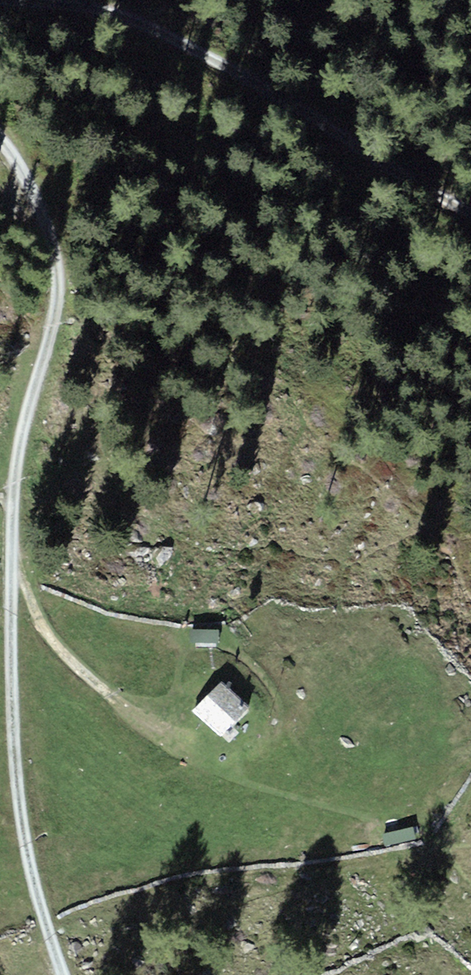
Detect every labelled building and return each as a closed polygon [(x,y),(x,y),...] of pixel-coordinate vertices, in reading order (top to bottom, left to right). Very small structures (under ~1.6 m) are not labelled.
[(216,642),(217,630),(195,629),(195,641),(216,642)] [(220,679),(191,711),(224,740),(252,708),(220,679)]
